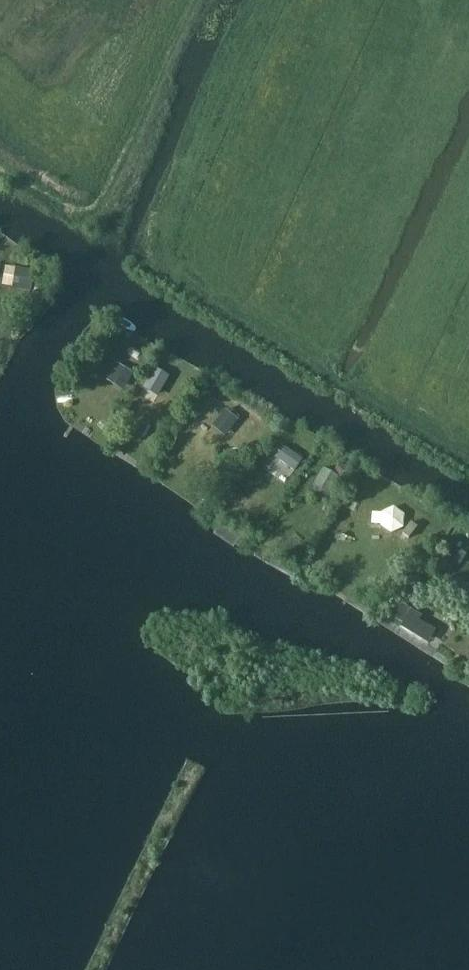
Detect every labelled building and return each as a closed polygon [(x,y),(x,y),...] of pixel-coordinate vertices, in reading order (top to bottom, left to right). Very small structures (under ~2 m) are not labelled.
[(20,267),(16,288),(30,290),(33,270),(20,267)] [(29,309),(22,315),(26,320),(33,314),(29,309)] [(118,365),(112,375),(126,384),(132,374),(119,365),(118,365)] [(155,369),(144,387),(158,395),(169,377),(155,369)] [(226,410),(216,422),(228,433),(238,420),(240,417),(229,408),(227,411),(226,410)] [(281,446),(278,450),(281,453),(278,458),(295,470),(302,460),(284,448),(281,446)] [(340,464),(335,473),(341,477),(347,468),(340,464)] [(383,513),(382,526),(391,532),(402,527),(403,515),(393,508),(383,513)] [(411,522),(402,534),(409,538),(418,527),(411,522)] [(462,554),(458,560),(465,565),(468,558),(462,554)] [(451,585),(468,596),(468,584),(457,577),(451,585)] [(400,611),(395,618),(404,623),(401,626),(421,638),(428,627),(400,611)]
